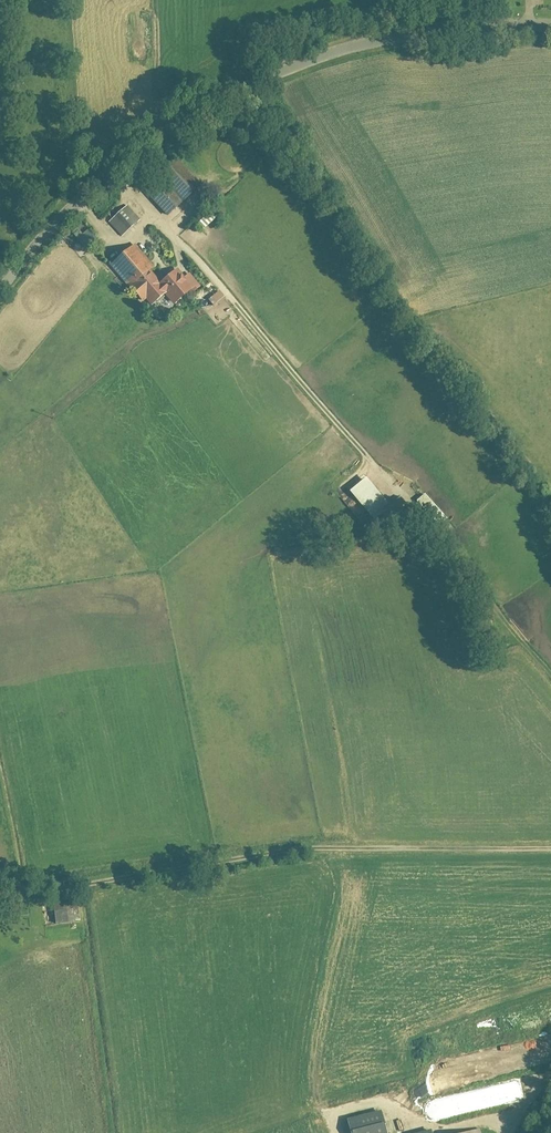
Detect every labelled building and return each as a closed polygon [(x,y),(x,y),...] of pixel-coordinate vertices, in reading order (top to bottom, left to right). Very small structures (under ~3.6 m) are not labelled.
[(140,185),(167,215),(202,184),(176,154),(140,185)] [(131,206),(109,223),(121,239),(144,222),(131,206)] [(166,295),(175,308),(199,292),(181,267),(161,282),(137,248),(111,267),(143,311),(166,295)] [(366,479),(350,493),(373,522),(389,509),(366,479)]
